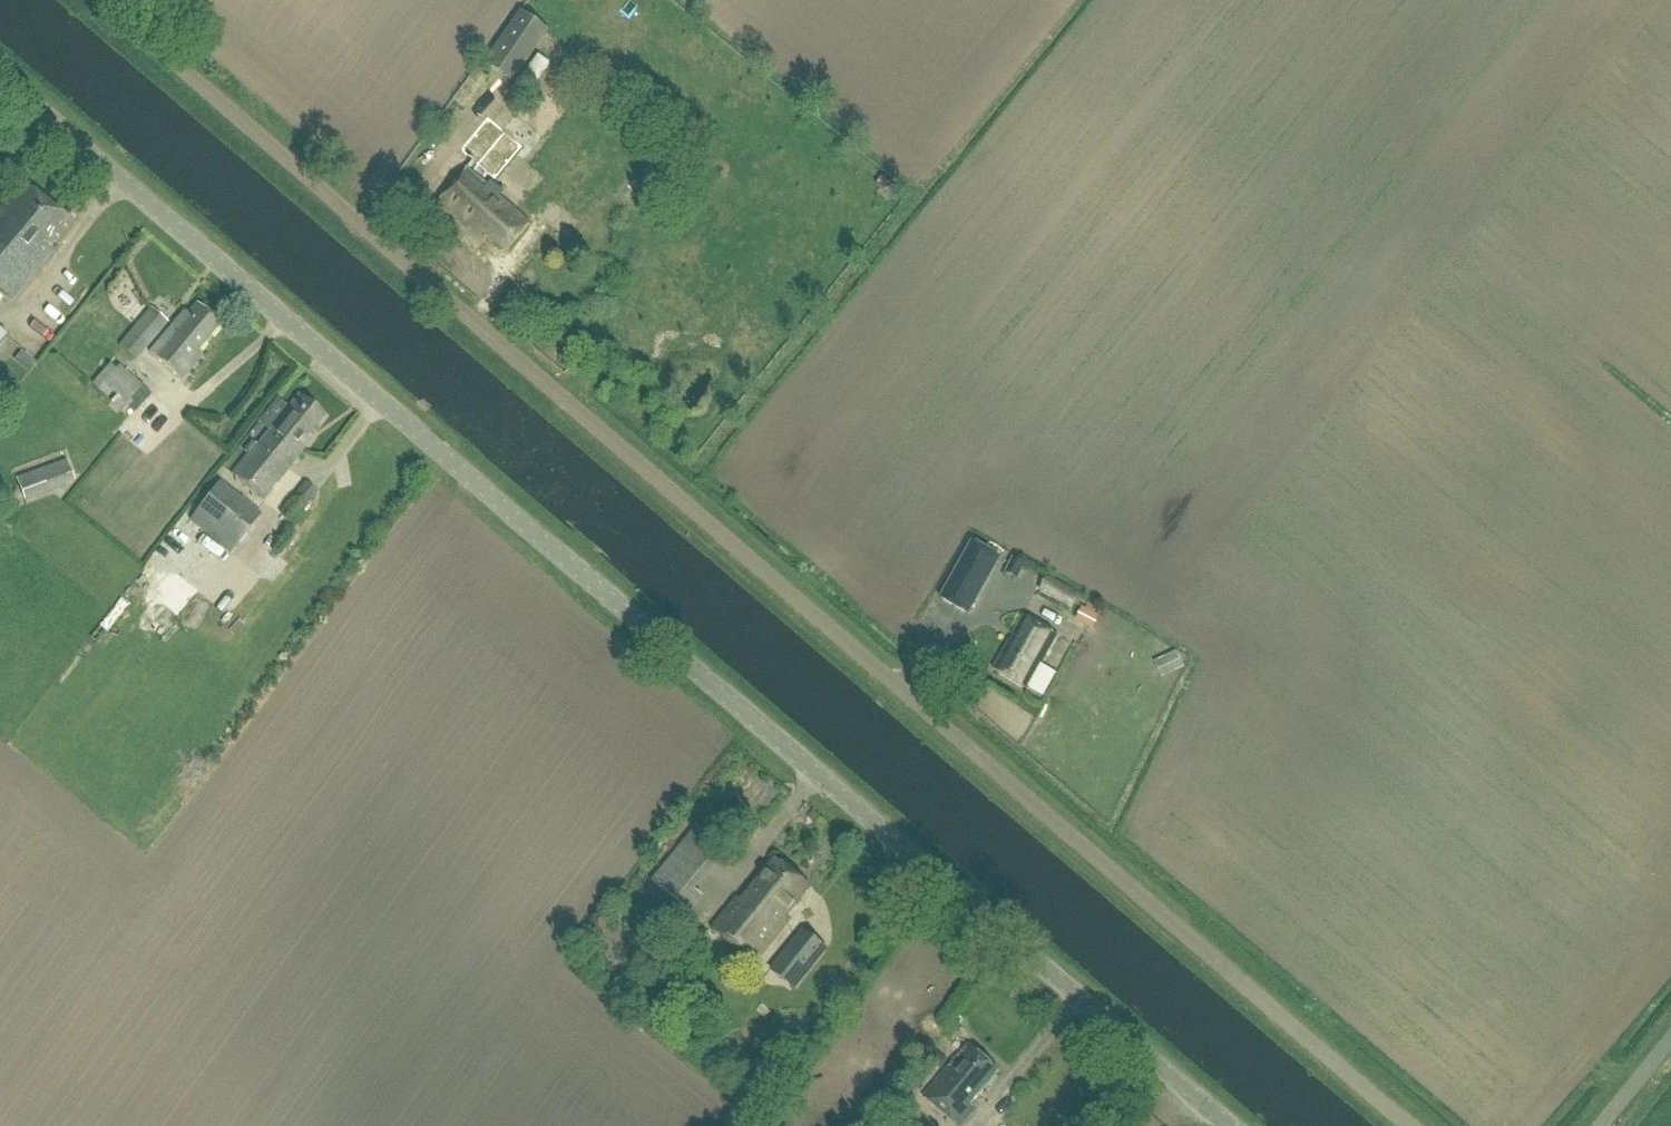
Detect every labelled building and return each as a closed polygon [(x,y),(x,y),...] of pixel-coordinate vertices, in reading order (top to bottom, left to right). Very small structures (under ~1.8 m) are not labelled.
[(547,32),(521,13),(485,65),(511,83),(547,32)] [(562,91),(570,77),(558,70),(550,85),(562,91)] [(502,129),(487,116),(474,131),(458,117),(442,136),(472,162),(438,201),(439,202),(440,201),(469,226),(473,221),(507,250),(530,224),(498,197),(506,188),(495,179),(516,154),(525,162),(532,154),(531,153),(541,141),(513,116),(502,129)] [(688,158),(677,148),(664,164),(656,157),(641,174),(644,177),(629,194),(644,207),(688,158)] [(26,191),(6,215),(0,211),(0,294),(12,303),(51,254),(44,248),(65,222),(26,191)] [(166,324),(149,309),(117,346),(134,361),(166,324)] [(222,328),(199,309),(191,319),(188,316),(166,342),(168,344),(153,363),(184,389),(205,363),(198,357),(222,328)] [(136,415),(153,397),(117,364),(100,382),(136,415)] [(326,418),(300,399),(274,433),(269,434),(234,480),(267,505),(313,445),(308,441),(326,418)] [(73,482),(65,460),(15,479),(23,501),(73,482)] [(260,517),(219,483),(187,521),(228,555),(260,517)] [(316,493),(303,483),(274,522),(286,532),(316,493)] [(1000,558),(973,543),(941,601),(968,616),(1000,558)] [(1055,634),(1021,615),(991,669),(1025,688),(1055,634)] [(1158,664),(1163,677),(1187,668),(1182,654),(1158,664)] [(1049,699),(1061,673),(1044,665),(1031,690),(1049,699)] [(746,780),(768,791),(778,772),(756,761),(746,780)] [(713,843),(694,828),(650,883),(684,911),(698,894),(691,889),(715,859),(706,852),(713,843)] [(811,890),(778,863),(745,903),(739,898),(712,931),(755,968),(792,923),(787,919),(811,890)] [(825,953),(802,934),(769,974),(791,993),(825,953)] [(1004,1067),(974,1041),(928,1093),(965,1124),(980,1106),(974,1102),(1004,1067)]
